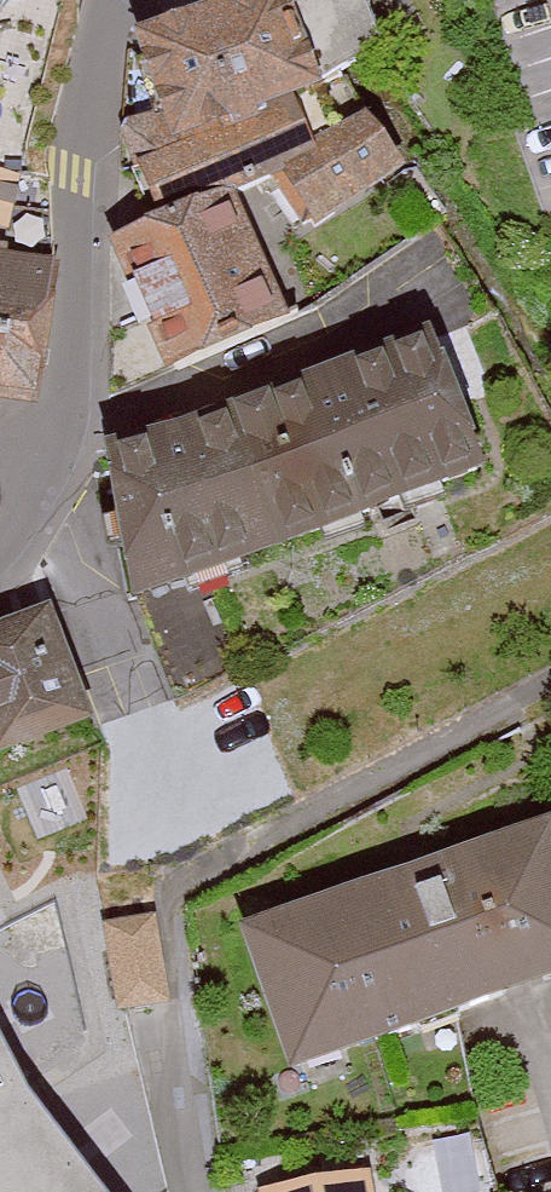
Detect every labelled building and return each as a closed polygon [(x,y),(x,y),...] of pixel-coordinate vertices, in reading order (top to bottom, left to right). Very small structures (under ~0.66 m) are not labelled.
[(7,6),(11,0),(0,0),(0,31),(7,6)] [(147,38),(194,144),(291,102),(322,88),(284,0),(233,0),(147,38)] [(194,144),(153,169),(180,220),(316,149),(291,102),(194,144)] [(13,228),(27,172),(0,165),(0,225),(13,228)] [(180,220),(125,250),(180,371),(285,323),(230,202),(180,220)] [(0,253),(0,389),(37,393),(53,259),(0,253)] [(443,343),(108,461),(155,593),(490,475),(443,343)] [(0,635),(0,721),(77,692),(48,617),(0,635)] [(249,939),(300,1079),(550,989),(550,830),(249,939)] [(163,912),(110,916),(118,1003),(171,998),(163,912)] [(0,1025),(0,1191),(107,1191),(0,1025)] [(275,1191),(378,1191),(376,1176),(275,1191)]
